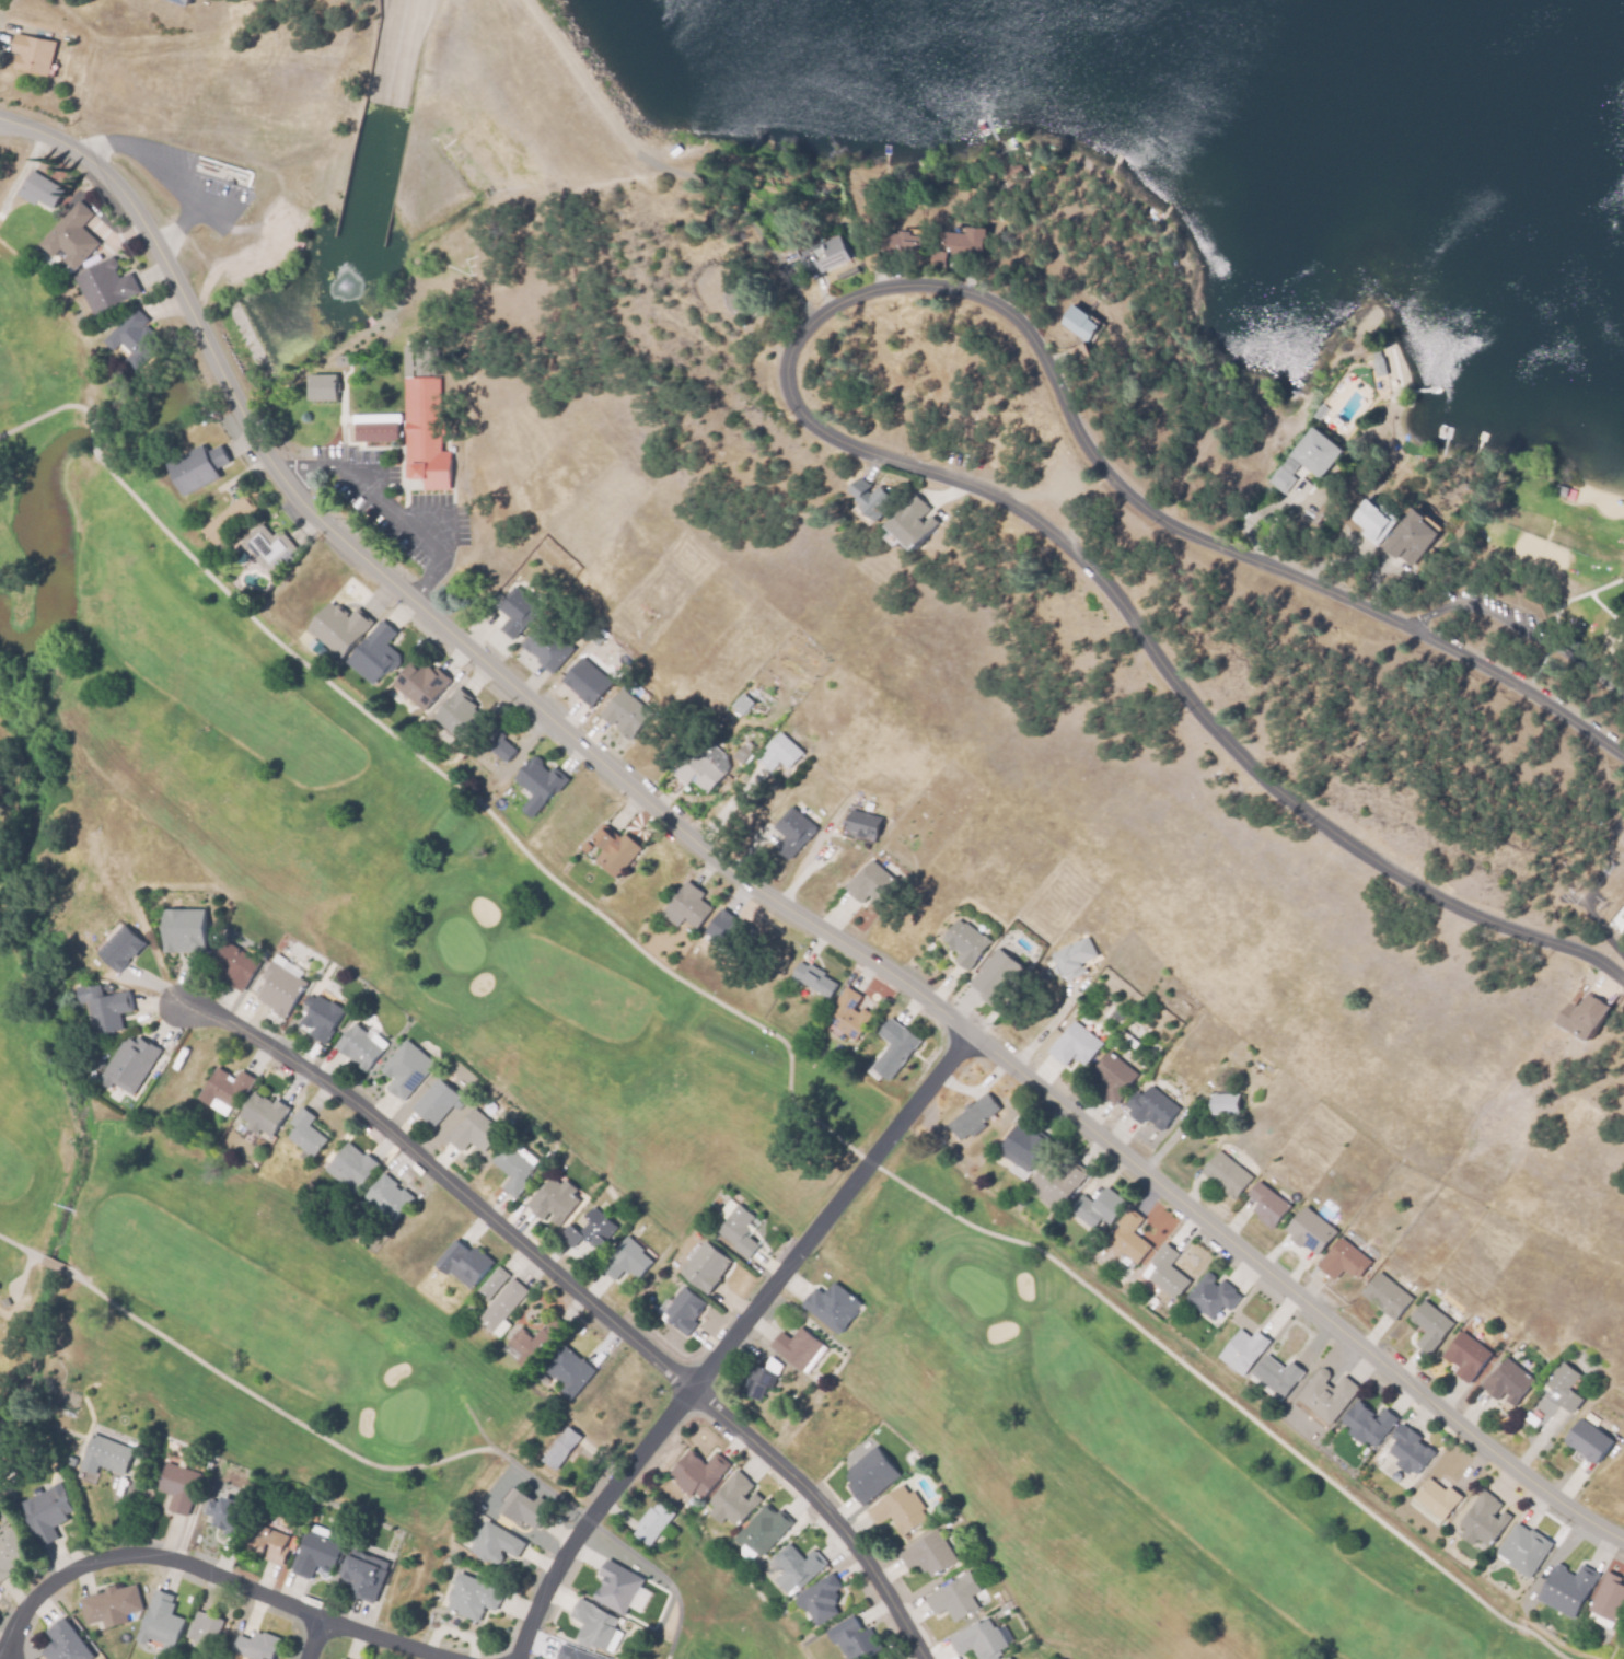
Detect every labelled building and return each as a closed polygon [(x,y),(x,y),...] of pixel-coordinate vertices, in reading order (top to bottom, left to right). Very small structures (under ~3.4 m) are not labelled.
[(13,33),(54,40),(47,73),(13,67),(15,53),(10,51),(13,33)] [(32,167),(63,185),(50,210),(18,193),(32,167)] [(76,198),(92,212),(81,224),(98,239),(72,268),(38,240),(76,198)] [(941,230),(963,231),(964,224),(984,225),(982,253),(946,251),(944,269),(929,268),(930,247),(940,247),(941,230)] [(808,278),(855,255),(843,229),(794,252),(808,278)] [(880,230),(920,230),(919,259),(879,258),(880,230)] [(107,257),(118,277),(128,271),(139,291),(95,314),(74,275),(107,257)] [(1057,323),(1070,304),(1099,324),(1086,343),(1057,323)] [(132,305),(147,320),(143,323),(163,341),(136,370),(123,358),(129,352),(119,343),(113,349),(102,339),(132,305)] [(310,402),(336,401),(336,379),(310,379),(310,402)] [(422,487),(449,487),(448,450),(440,450),(439,380),(404,381),(405,460),(409,460),(409,478),(422,478),(422,487)] [(350,441),(398,440),(397,413),(350,413),(350,441)] [(1268,480),(1284,494),(1298,477),(1295,474),(1302,464),(1319,478),(1344,449),(1314,426),(1268,480)] [(166,462),(182,494),(219,475),(214,466),(229,460),(221,442),(207,450),(204,443),(166,462)] [(861,473),(893,500),(873,523),(855,508),(858,503),(854,500),(856,497),(847,490),(861,473)] [(913,550),(937,521),(925,511),(928,508),(909,491),(882,524),(913,550)] [(1354,519),(1367,530),(1362,534),(1374,545),(1405,511),(1392,499),(1383,510),(1371,499),(1354,519)] [(1424,520),(1439,532),(1412,566),(1397,555),(1395,557),(1382,547),(1413,507),(1426,518),(1424,520)] [(237,541),(263,519),(292,553),(267,575),(237,541)] [(514,641),(547,603),(515,576),(491,603),(509,617),(499,628),(514,641)] [(330,600),(349,616),(357,606),(373,620),(340,659),(306,628),(330,600)] [(380,619),(395,633),(385,643),(398,654),(373,685),(345,661),(380,619)] [(550,673),(571,651),(540,623),(520,643),(550,673)] [(414,658),(424,666),(426,663),(432,669),(434,665),(451,678),(424,710),(392,683),(414,658)] [(590,707),(559,680),(578,659),(608,686),(590,707)] [(459,688),(476,704),(471,710),(483,720),(462,743),(432,717),(459,688)] [(599,715),(629,739),(647,716),(617,692),(599,715)] [(744,716),(754,703),(742,693),(731,706),(744,716)] [(504,762),(515,749),(501,738),(503,735),(492,726),(479,741),(504,762)] [(757,759),(769,770),(774,766),(787,778),(807,756),(779,731),(764,747),(766,750),(757,759)] [(732,755),(742,763),(750,752),(740,744),(732,755)] [(672,775),(686,786),(690,781),(706,794),(730,765),(711,749),(704,757),(694,749),(672,775)] [(512,779),(527,791),(517,805),(531,817),(554,789),(557,791),(568,778),(553,766),(548,770),(531,756),(512,779)] [(790,805),(815,828),(797,848),(772,826),(790,805)] [(851,809),(882,817),(877,837),(846,828),(851,809)] [(592,839),(602,848),(592,861),(615,879),(640,846),(624,833),(620,836),(604,824),(592,839)] [(1623,890),(1623,840),(1611,857),(1615,861),(1593,890),(1613,905),(1623,890)] [(844,889),(868,857),(881,868),(885,862),(906,879),(877,915),(844,889)] [(686,879),(701,891),(697,896),(711,907),(694,930),(664,907),(686,879)] [(162,907),(204,906),(205,951),(162,951),(162,907)] [(703,933),(722,947),(740,922),(720,909),(703,933)] [(967,968),(989,940),(958,917),(942,938),(960,951),(954,959),(967,968)] [(146,946),(125,924),(96,951),(117,973),(146,946)] [(1063,975),(1099,956),(1088,936),(1052,954),(1063,975)] [(241,991),(259,958),(225,939),(207,973),(241,991)] [(970,982),(996,948),(1021,967),(995,1001),(970,982)] [(801,959),(837,982),(826,999),(790,976),(801,959)] [(283,1017),(254,998),(276,963),(306,982),(283,1017)] [(74,985),(98,979),(102,995),(127,988),(132,1011),(120,1014),(124,1029),(94,1035),(86,1002),(80,1005),(74,985)] [(846,986),(862,997),(854,1009),(858,1011),(861,1006),(874,1014),(855,1042),(826,1022),(838,1006),(834,1002),(846,986)] [(347,1007),(325,1045),(308,1035),(311,1029),(299,1021),(317,989),(347,1007)] [(1559,1025),(1591,1043),(1612,1007),(1588,994),(1581,1005),(1574,1000),(1559,1025)] [(891,1017),(920,1042),(889,1080),(871,1065),(889,1044),(877,1033),(891,1017)] [(1046,1052),(1064,1066),(1071,1056),(1083,1066),(1102,1043),(1072,1019),(1046,1052)] [(357,1020),(390,1047),(368,1074),(335,1046),(357,1020)] [(138,1034),(161,1049),(132,1094),(113,1081),(108,1088),(94,1079),(120,1039),(125,1042),(128,1036),(135,1041),(138,1034)] [(403,1100),(436,1061),(406,1037),(381,1069),(392,1079),(385,1086),(403,1100)] [(1106,1051),(1137,1075),(1115,1104),(1083,1080),(1106,1051)] [(196,1097),(210,1105),(217,1095),(236,1107),(255,1078),(241,1069),(234,1081),(213,1069),(196,1097)] [(410,1110),(438,1079),(459,1099),(432,1128),(410,1110)] [(1136,1121),(1134,1122),(1121,1111),(1137,1090),(1142,1095),(1149,1088),(1178,1111),(1161,1132),(1147,1119),(1142,1126),(1136,1121)] [(245,1128),(247,1124),(237,1117),(253,1093),(271,1104),(274,1101),(289,1110),(271,1137),(260,1130),(257,1136),(245,1128)] [(948,1126),(986,1093),(1000,1110),(962,1142),(948,1126)] [(1213,1095),(1239,1095),(1239,1115),(1213,1116),(1213,1095)] [(305,1125),(326,1141),(313,1159),(287,1138),(297,1126),(289,1121),(300,1107),(312,1117),(305,1125)] [(445,1139),(473,1109),(500,1132),(482,1153),(469,1144),(462,1153),(445,1139)] [(1045,1147),(1047,1148),(1028,1179),(994,1156),(1013,1126),(1029,1136),(1032,1130),(1049,1141),(1045,1147)] [(324,1170),(347,1142),(363,1157),(366,1155),(379,1165),(353,1195),(324,1170)] [(522,1181),(526,1184),(514,1199),(501,1188),(509,1179),(489,1162),(504,1145),(533,1168),(522,1181)] [(1218,1152),(1252,1180),(1234,1202),(1200,1174),(1218,1152)] [(1063,1175),(1072,1162),(1089,1175),(1072,1195),(1058,1213),(1026,1187),(1046,1163),(1063,1175)] [(358,1205),(383,1174),(413,1198),(388,1229),(358,1205)] [(548,1214),(542,1220),(525,1206),(549,1176),(560,1185),(564,1181),(577,1192),(573,1195),(581,1200),(558,1228),(549,1220),(553,1217),(548,1214)] [(1272,1231),(1256,1219),(1257,1218),(1252,1213),(1257,1205),(1246,1197),(1257,1183),(1289,1208),(1272,1231)] [(1069,1211),(1081,1196),(1093,1205),(1105,1188),(1126,1204),(1110,1226),(1101,1219),(1093,1230),(1069,1211)] [(739,1242),(736,1241),(733,1245),(717,1232),(738,1205),(754,1218),(747,1227),(750,1229),(744,1237),(757,1246),(746,1261),(732,1250),(739,1242)] [(575,1230),(594,1207),(620,1230),(600,1254),(581,1238),(570,1249),(559,1239),(570,1226),(575,1230)] [(1285,1232),(1303,1207),(1336,1233),(1318,1257),(1304,1246),(1301,1251),(1289,1241),(1292,1238),(1285,1232)] [(1117,1225),(1129,1210),(1141,1220),(1130,1232),(1150,1248),(1135,1265),(1107,1242),(1121,1227),(1117,1225)] [(638,1253),(650,1263),(637,1279),(624,1269),(614,1283),(600,1271),(627,1237),(641,1249),(638,1253)] [(1357,1253),(1370,1264),(1356,1281),(1343,1272),(1334,1283),(1316,1267),(1339,1239),(1357,1253)] [(469,1253),(474,1248),(494,1264),(471,1291),(453,1276),(450,1279),(434,1267),(456,1242),(469,1253)] [(678,1274),(704,1242),(731,1264),(706,1296),(678,1274)] [(1150,1262),(1164,1244),(1178,1255),(1170,1265),(1191,1281),(1175,1301),(1148,1280),(1158,1267),(1150,1262)] [(485,1303),(474,1295),(497,1266),(509,1276),(485,1303)] [(1232,1293),(1240,1299),(1229,1312),(1222,1307),(1211,1321),(1193,1307),(1184,1300),(1206,1272),(1215,1279),(1211,1284),(1217,1289),(1222,1281),(1234,1291),(1232,1293)] [(1378,1273),(1413,1300),(1394,1322),(1360,1295),(1378,1273)] [(491,1334),(476,1321),(512,1278),(527,1292),(491,1334)] [(851,1313),(856,1315),(839,1336),(801,1307),(814,1289),(823,1297),(834,1284),(859,1303),(851,1313)] [(691,1322),(695,1325),(686,1337),(665,1321),(669,1318),(664,1314),(674,1303),(672,1301),(682,1288),(705,1307),(694,1320),(693,1319),(691,1322)] [(1415,1346),(1425,1333),(1410,1320),(1423,1302),(1453,1325),(1440,1344),(1429,1357),(1415,1346)] [(501,1350),(519,1327),(542,1346),(525,1369),(501,1350)] [(802,1373),(779,1356),(768,1348),(780,1332),(791,1341),(800,1329),(822,1346),(802,1373)] [(1217,1359),(1239,1331),(1251,1339),(1256,1333),(1268,1343),(1264,1349),(1242,1379),(1217,1359)] [(1442,1358),(1461,1333),(1478,1345),(1490,1354),(1469,1385),(1454,1376),(1459,1370),(1442,1358)] [(560,1387),(541,1371),(561,1346),(581,1361),(594,1373),(570,1403),(556,1391),(560,1387)] [(1251,1376),(1266,1356),(1285,1370),(1289,1364),(1303,1376),(1284,1401),(1251,1376)] [(777,1377),(778,1377),(768,1406),(736,1394),(747,1366),(764,1371),(768,1358),(781,1364),(777,1377)] [(1481,1389),(1506,1358),(1536,1382),(1515,1408),(1503,1399),(1498,1403),(1481,1389)] [(1570,1391),(1584,1401),(1573,1416),(1556,1404),(1561,1399),(1544,1385),(1562,1362),(1581,1377),(1570,1391)] [(1324,1384),(1333,1391),(1343,1378),(1359,1390),(1330,1427),(1296,1401),(1322,1368),(1332,1374),(1324,1384)] [(1383,1411),(1395,1419),(1374,1448),(1373,1447),(1370,1450),(1348,1434),(1350,1430),(1341,1423),(1356,1402),(1374,1416),(1372,1418),(1376,1422),(1383,1411)] [(1564,1442),(1580,1419),(1612,1441),(1596,1464),(1564,1442)] [(1407,1474),(1390,1461),(1393,1457),(1388,1452),(1394,1442),(1390,1439),(1400,1425),(1418,1439),(1417,1442),(1432,1453),(1417,1474),(1411,1470),(1407,1474)] [(555,1472),(541,1461),(567,1426),(581,1437),(555,1472)] [(79,1469),(91,1432),(108,1439),(107,1441),(132,1450),(124,1475),(98,1465),(95,1474),(79,1469)] [(847,1470),(874,1447),(898,1475),(870,1498),(869,1497),(861,1504),(846,1485),(850,1482),(846,1476),(849,1473),(847,1470)] [(701,1497),(693,1489),(688,1495),(666,1476),(687,1451),(705,1466),(715,1454),(729,1465),(701,1497)] [(156,1492),(166,1463),(199,1474),(189,1503),(185,1516),(167,1510),(172,1496),(156,1492)] [(736,1528),(726,1518),(720,1524),(707,1513),(714,1506),(708,1501),(734,1470),(753,1486),(744,1496),(749,1500),(754,1494),(759,1499),(754,1505),(755,1506),(736,1528)] [(1413,1496),(1428,1477),(1446,1490),(1449,1487),(1461,1497),(1443,1519),(1431,1510),(1413,1496)] [(68,1509),(70,1512),(63,1516),(66,1519),(54,1527),(59,1536),(39,1546),(18,1505),(36,1495),(37,1496),(48,1490),(48,1488),(53,1486),(53,1485),(58,1483),(71,1508),(68,1509)] [(236,1535),(211,1525),(204,1523),(205,1519),(201,1518),(210,1493),(216,1495),(219,1485),(251,1497),(236,1535)] [(908,1495),(913,1492),(929,1517),(903,1535),(890,1516),(874,1525),(865,1510),(902,1485),(908,1495)] [(522,1519),(519,1524),(499,1510),(515,1488),(533,1501),(537,1495),(553,1507),(535,1529),(522,1519)] [(1473,1539),(1472,1542),(1455,1530),(1482,1490),(1500,1504),(1493,1515),(1497,1518),(1501,1511),(1509,1516),(1494,1539),(1489,1536),(1487,1541),(1490,1543),(1487,1548),(1473,1539)] [(635,1524),(649,1507),(651,1509),(656,1503),(672,1515),(648,1546),(631,1533),(637,1527),(635,1524)] [(741,1546),(732,1538),(764,1504),(777,1515),(779,1511),(791,1523),(761,1557),(744,1542),(741,1546)] [(257,1518),(283,1530),(281,1535),(287,1538),(282,1547),(287,1550),(280,1565),(264,1558),(265,1556),(245,1547),(254,1524),(257,1518)] [(520,1551),(517,1557),(501,1548),(499,1553),(500,1553),(494,1564),(469,1548),(473,1543),(469,1541),(472,1538),(474,1533),(476,1534),(479,1528),(482,1529),(486,1521),(524,1543),(520,1551)] [(1496,1551),(1516,1522),(1530,1532),(1531,1530),(1553,1544),(1529,1579),(1507,1564),(1510,1561),(1496,1551)] [(33,1558),(0,1582),(0,1535),(11,1528),(33,1558)] [(898,1554),(937,1528),(958,1558),(936,1573),(937,1574),(930,1579),(925,1570),(920,1564),(910,1570),(898,1554)] [(325,1538),(343,1544),(333,1567),(321,1563),(320,1566),(314,1565),(309,1578),(291,1570),(306,1530),(325,1538)] [(287,1546),(290,1536),(295,1539),(292,1548),(287,1546)] [(814,1574),(815,1575),(800,1589),(797,1586),(788,1594),(776,1581),(785,1574),(774,1562),(790,1546),(804,1562),(808,1558),(805,1556),(812,1550),(825,1564),(814,1574)] [(338,1578),(348,1554),(349,1554),(351,1550),(376,1558),(376,1561),(387,1564),(373,1602),(351,1594),(352,1589),(347,1587),(348,1583),(340,1581),(340,1579),(338,1578)] [(598,1574),(606,1558),(643,1580),(623,1615),(592,1598),(603,1578),(598,1574)] [(1580,1566),(1598,1575),(1593,1582),(1574,1619),(1536,1600),(1556,1563),(1566,1568),(1565,1571),(1575,1577),(1580,1566)] [(477,1622),(445,1610),(449,1600),(446,1600),(449,1593),(457,1570),(503,1588),(496,1611),(484,1606),(482,1612),(477,1622)] [(1619,1583),(1623,1586),(1623,1603),(1615,1622),(1603,1616),(1603,1617),(1588,1610),(1606,1570),(1622,1578),(1619,1583)] [(971,1594),(979,1608),(952,1623),(944,1610),(935,1616),(924,1598),(968,1571),(979,1590),(971,1594)] [(794,1597),(831,1574),(839,1587),(826,1594),(837,1614),(816,1627),(813,1623),(811,1624),(801,1608),(799,1609),(794,1601),(797,1600),(794,1597)] [(104,1592),(103,1588),(115,1586),(116,1590),(136,1585),(141,1610),(125,1614),(127,1623),(104,1628),(102,1620),(85,1624),(79,1599),(104,1592)] [(169,1615),(183,1621),(172,1649),(147,1639),(144,1645),(134,1640),(153,1589),(164,1593),(172,1597),(170,1603),(173,1604),(169,1615)] [(582,1623),(569,1616),(578,1599),(620,1620),(611,1637),(604,1649),(576,1635),(582,1623)] [(183,1637),(195,1610),(222,1621),(210,1649),(183,1637)] [(880,1650),(865,1658),(845,1658),(836,1645),(834,1646),(825,1631),(850,1615),(859,1628),(866,1625),(880,1650)] [(92,1657),(89,1658),(46,1658),(40,1651),(54,1643),(45,1632),(62,1619),(71,1629),(72,1629),(92,1657)] [(987,1656),(982,1658),(977,1658),(971,1648),(959,1656),(949,1638),(976,1622),(978,1625),(988,1620),(994,1628),(996,1627),(1007,1645),(988,1656),(987,1656)] [(271,1658),(252,1658),(230,1650),(237,1634),(251,1639),(253,1632),(260,1635),(262,1632),(279,1639),(278,1643),(271,1658)] [(560,1644),(603,1658),(555,1658),(560,1644)]
